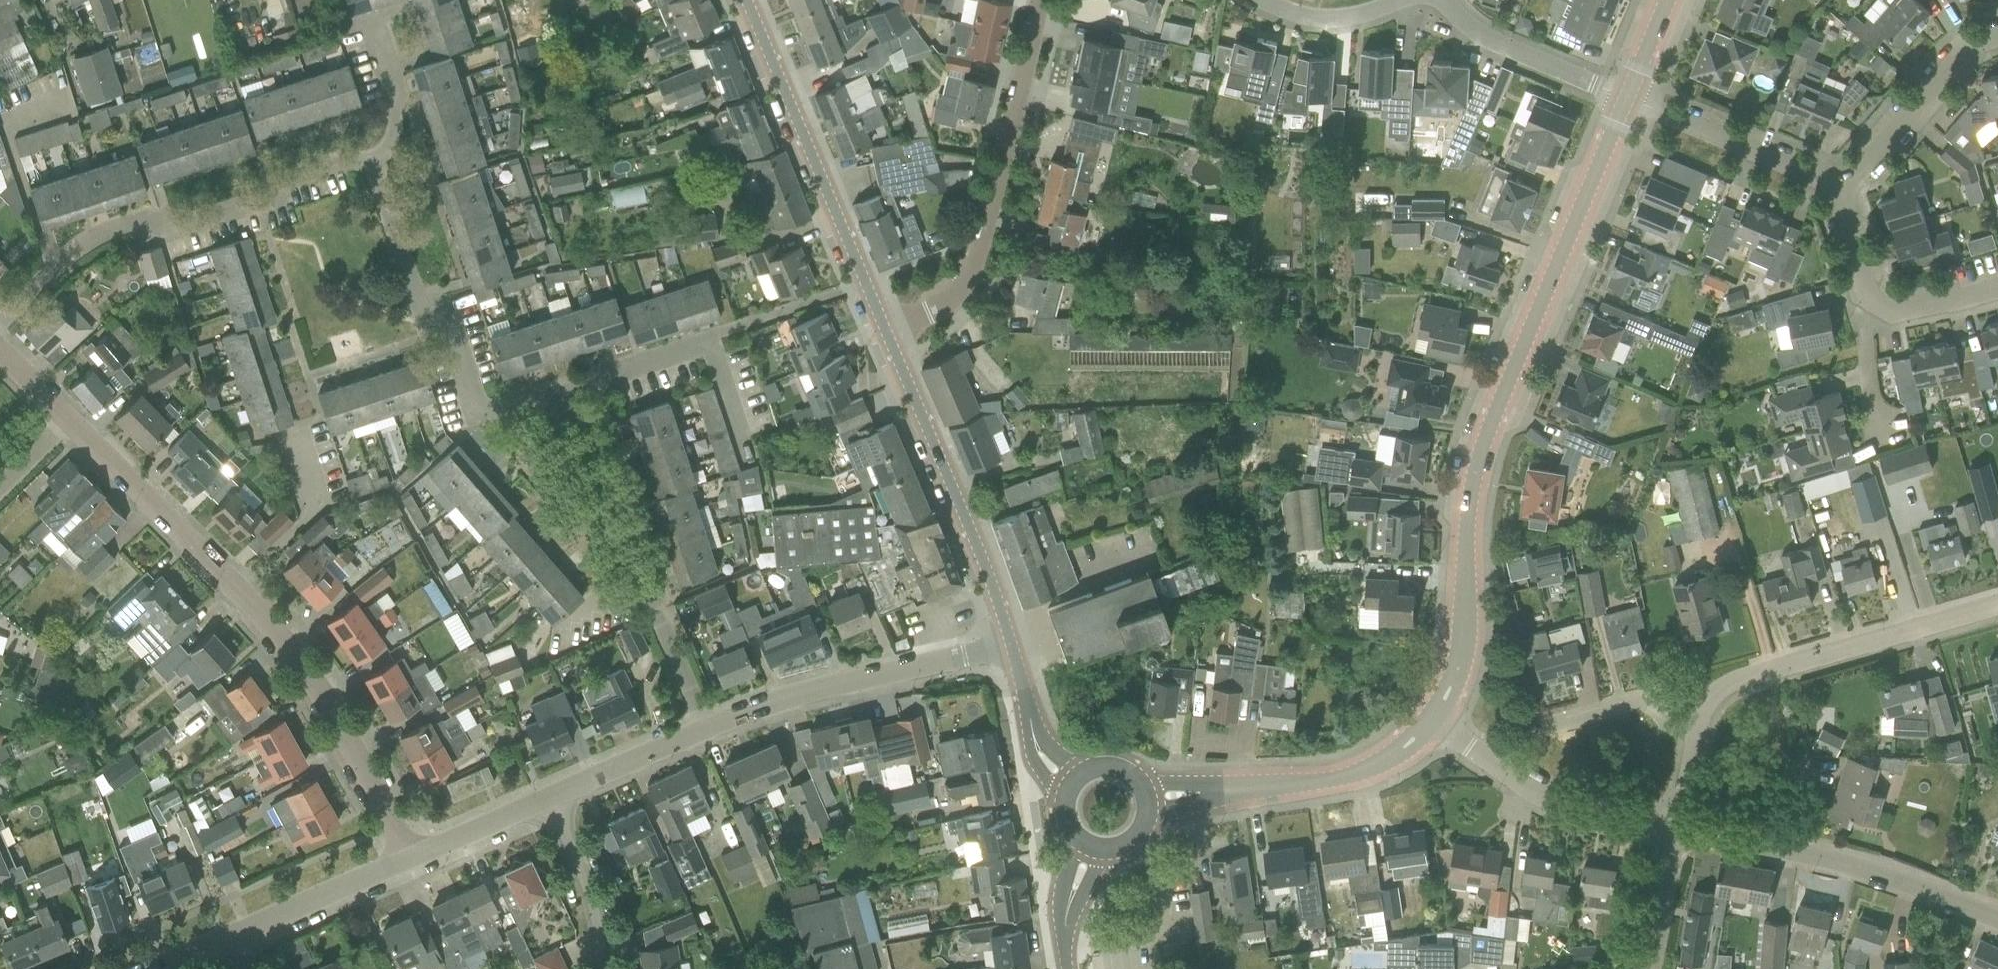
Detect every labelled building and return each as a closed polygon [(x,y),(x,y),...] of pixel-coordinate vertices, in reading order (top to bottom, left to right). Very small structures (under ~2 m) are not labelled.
[(0,25),(0,77),(6,90),(39,74),(24,40),(14,20),(18,18),(16,13),(26,8),(22,0),(0,0),(0,25)] [(82,2),(86,10),(91,8),(89,0),(85,0),(82,2)] [(100,30),(102,29),(118,24),(111,3),(110,0),(89,0),(100,30)] [(351,14),(372,8),(370,0),(347,0),(351,14)] [(420,14),(458,1),(457,0),(415,0),(420,14)] [(618,8),(629,19),(640,8),(632,0),(626,0),(618,8)] [(670,2),(682,31),(685,37),(699,31),(718,23),(708,0),(675,0),(670,2)] [(832,0),(790,0),(796,16),(832,0)] [(903,8),(922,12),(924,0),(898,0),(903,8)] [(974,24),(1003,31),(1009,3),(993,0),(965,0),(960,21),(974,24)] [(1152,33),(1161,7),(1159,2),(1153,0),(1109,0),(1134,9),(1128,24),(1152,33)] [(1574,4),(1609,19),(1610,16),(1615,18),(1622,1),(1619,0),(1564,0),(1574,4)] [(1717,16),(1727,20),(1726,22),(1739,27),(1740,25),(1749,29),(1761,0),(1724,0),(1717,16)] [(1864,15),(1869,18),(1864,23),(1854,14),(1845,24),(1869,46),(1882,31),(1900,46),(1904,41),(1907,43),(1918,31),(1882,0),(1877,0),(1864,15)] [(1889,6),(1918,31),(1929,19),(1926,17),(1930,11),(1917,0),(1882,0),(1889,6)] [(420,14),(427,35),(464,22),(458,1),(420,14)] [(881,42),(898,33),(910,26),(897,1),(883,7),(884,9),(867,17),(881,42)] [(1609,19),(1574,4),(1568,17),(1561,14),(1552,36),(1574,46),(1580,33),(1600,41),(1601,38),(1606,40),(1613,23),(1608,21),(1609,19)] [(797,15),(796,16),(806,40),(832,30),(821,5),(797,15)] [(1521,14),(1514,29),(1529,35),(1533,26),(1530,18),(1521,14)] [(832,30),(806,40),(817,66),(835,58),(842,55),(837,44),(855,37),(867,32),(861,18),(845,25),(833,30),(832,30)] [(621,20),(606,25),(610,38),(625,33),(621,20)] [(953,20),(951,28),(955,40),(970,43),(968,52),(997,58),(1003,31),(974,24),(960,21),(953,20)] [(1192,27),(1163,21),(1159,38),(1189,44),(1192,27)] [(427,35),(434,56),(471,43),(464,22),(427,35)] [(898,33),(902,47),(905,56),(930,48),(919,35),(912,25),(910,26),(898,33)] [(278,34),(272,36),(276,48),(299,41),(295,29),(278,34)] [(143,43),(154,40),(151,30),(140,34),(143,43)] [(671,36),(652,43),(659,60),(689,48),(685,37),(682,31),(671,36)] [(902,47),(898,33),(881,42),(866,50),(869,56),(871,61),(875,71),(885,63),(894,52),(902,47)] [(656,83),(661,94),(672,89),(687,83),(742,60),(732,35),(703,47),(709,62),(656,83)] [(1167,44),(1138,38),(1135,51),(1164,58),(1167,44)] [(1216,52),(1214,66),(1230,71),(1229,72),(1249,77),(1243,99),(1260,103),(1263,91),(1278,95),(1283,74),(1272,71),(1277,50),(1276,49),(1277,42),(1258,38),(1258,39),(1260,40),(1259,45),(1236,40),(1234,47),(1218,42),(1216,52)] [(1074,70),(1122,80),(1128,48),(1083,39),(1080,54),(1077,53),(1074,70)] [(334,40),(318,46),(322,56),(338,50),(334,40)] [(500,59),(510,57),(505,40),(495,42),(500,59)] [(1734,40),(1729,50),(1707,41),(1693,74),(1727,88),(1735,66),(1746,71),(1756,49),(1734,40)] [(535,43),(518,48),(522,60),(539,55),(535,43)] [(123,91),(107,45),(73,56),(89,103),(123,91)] [(322,56),(318,46),(302,51),(305,61),(322,56)] [(1286,89),(1281,112),(1282,112),(1283,107),(1307,109),(1308,98),(1310,99),(1332,100),(1336,58),(1323,57),(1324,54),(1324,53),(1302,48),(1300,56),(1299,55),(1294,79),(1295,79),(1292,90),(1286,89)] [(1410,137),(1412,114),(1413,89),(1413,83),(1393,82),(1395,52),(1362,50),(1360,92),(1382,93),(1381,109),(1390,110),(1388,136),(1394,137),(1394,139),(1409,140),(1409,137),(1410,137)] [(1796,52),(1783,82),(1796,87),(1795,91),(1787,109),(1793,112),(1792,115),(1807,122),(1821,86),(1827,76),(1829,70),(1807,61),(1809,57),(1796,52)] [(944,66),(967,72),(970,58),(947,53),(944,66)] [(277,59),(280,69),(297,64),(293,54),(277,59)] [(1879,55),(1870,65),(1882,76),(1892,66),(1879,55)] [(848,82),(875,71),(871,61),(869,56),(842,68),(848,82)] [(1784,77),(1790,62),(1774,56),(1768,71),(1784,77)] [(420,91),(457,78),(450,57),(413,69),(420,91)] [(264,74),(280,69),(277,59),(261,64),(264,74)] [(233,65),(237,77),(253,71),(250,60),(233,65)] [(687,83),(672,89),(676,100),(680,110),(707,99),(703,89),(717,84),(723,98),(724,98),(734,94),(753,86),(742,60),(687,83)] [(1413,89),(1412,114),(1449,116),(1450,104),(1450,99),(1463,100),(1463,105),(1482,113),(1484,108),(1493,87),(1475,79),(1474,81),(1468,81),(1470,65),(1460,65),(1459,67),(1452,66),(1452,61),(1434,60),(1433,70),(1428,69),(1426,89),(1413,89)] [(196,78),(192,65),(167,72),(171,86),(196,78)] [(327,72),(339,109),(360,103),(348,65),(327,72)] [(506,85),(516,82),(512,66),(502,69),(506,85)] [(1115,111),(1122,80),(1074,70),(1073,69),(1068,89),(1072,89),(1069,101),(1115,111)] [(318,116),(339,109),(327,72),(306,78),(318,116)] [(1944,136),(1952,142),(1961,150),(1971,139),(1972,139),(1986,122),(1996,119),(1995,115),(1997,114),(1997,75),(1982,80),(1987,96),(1976,99),(1968,108),(1956,121),(1949,130),(1944,136)] [(225,76),(208,82),(212,91),(228,86),(225,76)] [(1821,86),(1807,122),(1822,128),(1823,124),(1829,127),(1836,111),(1846,115),(1869,89),(1856,78),(1850,86),(1829,77),(1827,76),(1821,86)] [(1200,77),(1196,94),(1208,96),(1212,79),(1200,77)] [(298,123),(318,116),(306,78),(286,85),(298,123)] [(420,91),(426,111),(464,99),(457,78),(420,91)] [(934,107),(931,120),(931,121),(954,126),(958,113),(983,119),(991,85),(963,78),(958,98),(938,94),(935,107),(934,107)] [(192,87),(195,97),(212,91),(208,82),(192,87)] [(521,99),(516,82),(506,85),(510,102),(521,99)] [(877,105),(890,100),(885,89),(875,88),(871,90),(870,89),(850,97),(845,84),(833,88),(815,96),(828,127),(877,105)] [(286,85),(265,92),(277,129),(298,123),(286,85)] [(1504,91),(1493,87),(1484,108),(1495,113),(1504,91)] [(171,105),(187,100),(184,90),(168,95),(171,105)] [(915,90),(902,94),(915,135),(928,131),(915,90)] [(1272,122),(1278,95),(1263,91),(1260,103),(1256,118),(1272,122)] [(244,98),(256,136),(277,129),(265,92),(244,98)] [(656,153),(688,147),(712,141),(766,120),(756,93),(726,105),(728,108),(718,111),(716,117),(720,126),(708,131),(708,132),(698,136),(695,128),(654,145),(656,153)] [(1533,110),(1527,124),(1526,126),(1565,142),(1574,120),(1552,111),(1556,103),(1533,93),(1527,107),(1533,110)] [(426,111),(433,132),(487,114),(480,94),(464,99),(426,111)] [(171,105),(168,95),(151,100),(154,110),(171,105)] [(141,97),(124,103),(126,111),(127,113),(144,107),(141,97)] [(828,127),(841,156),(859,149),(870,144),(864,129),(883,121),(881,116),(877,105),(828,127)] [(1343,137),(1345,109),(1323,108),(1321,136),(1334,137),(1343,137)] [(96,112),(102,128),(112,125),(106,109),(96,112)] [(241,110),(220,117),(232,155),(253,148),(241,110)] [(93,131),(102,128),(96,112),(88,115),(93,131)] [(1150,118),(1122,112),(1119,126),(1148,132),(1150,122),(1150,118)] [(508,130),(519,131),(520,114),(509,113),(508,130)] [(433,132),(440,152),(477,140),(492,135),(486,115),(487,114),(433,132)] [(1051,160),(1043,189),(1082,199),(1085,200),(1089,183),(1075,179),(1078,167),(1092,171),(1100,140),(1099,140),(1103,124),(1072,116),(1062,155),(1065,156),(1064,163),(1051,160)] [(199,124),(211,161),(232,155),(220,117),(199,124)] [(712,141),(688,147),(694,161),(716,152),(728,147),(732,157),(745,151),(747,156),(758,152),(776,145),(766,120),(712,141)] [(72,124),(69,125),(74,143),(83,140),(78,122),(72,124)] [(1150,122),(1148,132),(1155,133),(1157,123),(1150,122)] [(199,124),(179,130),(191,168),(211,161),(199,124)] [(54,126),(45,128),(51,147),(62,143),(56,125),(54,126)] [(1515,137),(1506,159),(1510,161),(1528,168),(1534,155),(1554,163),(1563,142),(1564,143),(1565,142),(1526,126),(1521,137),(1516,134),(1515,137)] [(191,168),(179,130),(158,137),(170,175),(191,168)] [(518,148),(519,131),(508,130),(507,148),(518,148)] [(35,132),(25,135),(31,153),(41,150),(35,132)] [(1470,140),(1455,134),(1441,167),(1459,167),(1466,149),(1470,140)] [(936,162),(930,136),(871,147),(878,185),(925,175),(927,175),(924,164),(936,162)] [(137,144),(143,162),(149,181),(170,175),(158,137),(137,144)] [(1470,140),(1466,149),(1478,154),(1482,142),(1471,138),(1470,140)] [(1985,159),(1981,147),(1972,139),(1971,139),(1961,150),(1975,163),(1985,159)] [(440,152),(446,173),(484,161),(477,140),(440,152)] [(1975,163),(1961,150),(1952,142),(1940,155),(1960,172),(1963,183),(1980,179),(1975,163)] [(9,162),(4,146),(3,146),(0,147),(0,165),(9,162)] [(752,162),(739,167),(744,181),(752,201),(797,183),(784,149),(783,150),(779,151),(776,152),(752,162)] [(134,155),(113,162),(125,200),(146,193),(134,155)] [(541,155),(528,158),(532,174),(545,171),(541,155)] [(563,160),(551,162),(553,173),(565,171),(563,160)] [(1641,186),(1637,196),(1678,213),(1684,199),(1695,204),(1696,202),(1704,183),(1708,174),(1675,160),(1671,169),(1665,182),(1651,176),(1645,188),(1641,186)] [(1912,161),(1904,162),(1906,173),(1913,172),(1912,161)] [(9,162),(0,165),(0,166),(6,186),(14,179),(9,162)] [(113,162),(92,169),(104,206),(125,200),(113,162)] [(509,165),(515,181),(525,178),(519,162),(509,165)] [(1114,176),(1139,182),(1142,169),(1117,163),(1114,176)] [(1257,164),(1245,169),(1249,180),(1261,175),(1257,164)] [(1489,215),(1502,220),(1520,228),(1536,190),(1510,179),(1512,173),(1496,166),(1487,187),(1499,192),(1489,215)] [(104,206),(92,169),(72,175),(84,213),(104,206)] [(943,184),(966,183),(969,169),(961,170),(942,171),(943,184)] [(477,170),(439,182),(446,204),(493,188),(490,180),(481,182),(477,170)] [(580,171),(550,177),(553,194),(583,188),(580,171)] [(717,172),(701,176),(703,187),(719,183),(717,172)] [(1889,224),(1890,229),(1925,219),(1921,205),(1929,203),(1926,193),(1920,174),(1905,179),(1901,185),(1904,195),(1879,203),(1886,225),(1889,224)] [(51,182),(64,219),(84,213),(72,175),(51,182)] [(878,185),(882,194),(852,205),(858,221),(858,222),(858,224),(859,224),(871,256),(877,272),(924,254),(918,239),(922,238),(912,214),(901,218),(892,195),(927,188),(925,175),(878,185)] [(525,178),(515,181),(521,197),(530,194),(525,178)] [(8,203),(21,199),(14,179),(6,186),(0,192),(0,195),(8,203)] [(64,219),(51,182),(30,189),(42,226),(64,219)] [(797,183),(752,201),(762,227),(775,222),(778,230),(791,225),(810,217),(797,183)] [(490,212),(484,192),(493,189),(493,188),(446,204),(452,224),(490,212)] [(1081,205),(1082,199),(1043,189),(1035,219),(1050,223),(1047,235),(1036,232),(1032,247),(1057,253),(1060,240),(1076,244),(1076,243),(1078,243),(1084,219),(1082,219),(1085,206),(1081,205)] [(1672,228),(1678,213),(1637,196),(1633,206),(1637,208),(1632,220),(1647,226),(1641,239),(1660,247),(1675,253),(1683,232),(1672,228)] [(1412,205),(1412,219),(1435,219),(1445,219),(1445,199),(1412,199),(1412,205)] [(1203,218),(1235,221),(1236,205),(1204,202),(1203,218)] [(529,222),(539,219),(533,203),(523,206),(529,222)] [(566,204),(555,207),(558,221),(569,219),(566,204)] [(1741,242),(1753,247),(1768,212),(1753,205),(1752,209),(1745,206),(1736,229),(1716,220),(1703,252),(1722,260),(1729,244),(1738,249),(1741,242)] [(452,224),(459,244),(497,232),(490,212),(452,224)] [(1783,218),(1768,212),(1753,247),(1754,247),(1749,259),(1769,268),(1765,276),(1778,281),(1791,251),(1778,246),(1788,224),(1781,221),(1783,218)] [(672,246),(718,239),(714,214),(668,221),(672,246)] [(544,235),(539,219),(529,222),(535,238),(544,235)] [(1445,219),(1435,219),(1430,234),(1455,242),(1461,224),(1445,219)] [(1921,250),(1925,265),(1955,256),(1950,236),(1948,231),(1938,233),(1937,230),(1929,232),(1925,219),(1890,229),(1899,257),(1921,250)] [(1392,223),(1393,245),(1421,244),(1420,223),(1392,223)] [(459,244),(465,265),(503,252),(497,232),(459,244)] [(1992,234),(1977,239),(1981,252),(1996,248),(1992,234)] [(217,271),(255,258),(248,238),(211,250),(217,271)] [(729,264),(746,258),(741,240),(712,249),(718,268),(729,264)] [(544,245),(550,261),(560,258),(554,241),(544,245)] [(1462,284),(1474,287),(1493,294),(1496,283),(1499,282),(1501,274),(1500,272),(1501,269),(1493,266),(1498,250),(1479,244),(1475,243),(1474,247),(1462,243),(1455,267),(1466,271),(1462,284)] [(768,269),(772,278),(780,297),(813,282),(798,248),(780,256),(775,245),(750,255),(758,273),(768,269)] [(674,246),(663,248),(668,264),(678,261),(679,261),(674,246)] [(167,273),(159,247),(138,253),(146,280),(167,273)] [(1648,308),(1658,304),(1663,293),(1650,287),(1657,269),(1665,272),(1671,258),(1663,255),(1644,247),(1639,260),(1619,252),(1610,272),(1613,273),(1608,285),(1621,290),(1623,294),(1629,297),(1632,295),(1637,297),(1634,302),(1648,308)] [(465,265),(472,286),(510,274),(503,252),(465,265)] [(262,279),(255,258),(217,271),(224,292),(262,279)] [(1671,258),(1667,267),(1684,274),(1697,268),(1671,258)] [(119,266),(119,271),(122,275),(128,276),(132,272),(132,267),(129,263),(123,262),(119,266)] [(1701,262),(1698,269),(1706,272),(1709,265),(1701,262)] [(628,263),(618,265),(619,273),(629,271),(628,263)] [(586,267),(588,277),(606,274),(604,264),(586,267)] [(718,268),(721,278),(732,275),(729,264),(718,268)] [(579,268),(562,271),(563,281),(580,278),(579,268)] [(545,273),(546,284),(563,281),(562,271),(545,273)] [(533,273),(517,279),(520,289),(536,283),(533,273)] [(1059,281),(1041,276),(1041,277),(1022,273),(1015,300),(1034,305),(1027,333),(1070,333),(1069,317),(1050,316),(1059,281)] [(1715,276),(1708,291),(1721,296),(1727,281),(1715,276)] [(188,279),(178,282),(181,294),(191,291),(188,279)] [(262,279),(224,292),(231,312),(269,300),(262,279)] [(520,289),(517,279),(501,284),(504,294),(520,289)] [(707,280),(686,287),(698,324),(720,317),(707,280)] [(1364,283),(1365,299),(1382,298),(1381,282),(1364,283)] [(475,292),(478,302),(495,297),(492,287),(475,292)] [(686,287),(666,293),(678,331),(698,324),(686,287)] [(1742,289),(1727,294),(1732,308),(1747,303),(1742,289)] [(666,293),(645,300),(657,338),(678,331),(666,293)] [(1777,351),(1782,367),(1811,358),(1830,352),(1826,341),(1835,340),(1829,312),(1818,315),(1817,311),(1795,315),(1789,296),(1762,304),(1770,329),(1786,324),(1791,327),(1795,346),(1777,351)] [(593,304),(605,342),(626,335),(614,297),(593,304)] [(269,300),(231,312),(238,333),(261,326),(275,321),(269,300)] [(624,307),(636,345),(657,338),(645,300),(624,307)] [(193,301),(184,304),(187,314),(196,311),(193,301)] [(1457,330),(1458,325),(1461,311),(1425,303),(1418,334),(1429,336),(1426,352),(1443,356),(1462,360),(1468,333),(1457,330)] [(585,349),(605,342),(593,304),(572,311),(585,349)] [(53,305),(52,307),(26,331),(46,352),(60,339),(69,349),(92,328),(73,308),(63,316),(53,305)] [(1733,331),(1758,323),(1753,307),(1728,314),(1733,331)] [(572,311),(552,318),(564,355),(585,349),(572,311)] [(1594,366),(1615,375),(1619,364),(1617,360),(1611,357),(1618,339),(1626,337),(1633,319),(1618,312),(1614,322),(1593,313),(1583,336),(1584,336),(1581,343),(1583,347),(1599,354),(1594,366)] [(811,369),(829,361),(823,346),(837,340),(826,313),(789,329),(796,346),(787,349),(798,374),(811,369)] [(797,325),(794,317),(786,320),(789,329),(797,325)] [(1646,337),(1653,322),(1641,317),(1634,332),(1646,337)] [(552,318),(531,324),(544,362),(564,355),(552,318)] [(1646,337),(1646,338),(1657,343),(1664,327),(1653,322),(1646,337)] [(1997,362),(1997,322),(1987,325),(1988,329),(1981,331),(1991,364),(1997,362)] [(84,375),(68,388),(90,413),(106,400),(116,392),(132,381),(121,368),(143,350),(131,337),(120,324),(94,346),(104,357),(94,366),(84,375)] [(531,324),(511,331),(523,369),(544,362),(531,324)] [(1358,324),(1355,343),(1370,346),(1373,327),(1358,324)] [(222,338),(229,359),(268,347),(261,326),(238,333),(222,338)] [(511,331),(490,338),(502,376),(523,369),(511,331)] [(1231,333),(1069,335),(1069,351),(1231,349),(1231,333)] [(1684,335),(1677,351),(1691,357),(1698,341),(1686,336),(1684,335)] [(211,341),(197,346),(200,355),(214,350),(211,341)] [(1324,341),(1319,363),(1357,370),(1361,348),(1324,341)] [(1948,342),(1932,345),(1940,383),(1943,397),(1967,392),(1969,399),(1970,399),(1972,407),(1983,404),(1981,396),(1982,396),(1977,372),(1976,372),(1975,366),(1960,369),(1955,344),(1949,346),(1948,342)] [(1901,359),(1896,360),(1893,361),(1901,400),(1906,404),(1908,413),(1923,410),(1919,388),(1940,383),(1932,345),(1916,348),(1917,352),(1910,353),(1912,360),(1906,361),(1905,358),(1901,359)] [(180,352),(143,375),(152,390),(189,367),(195,363),(190,346),(180,352)] [(268,347),(229,359),(236,380),(274,367),(268,347)] [(922,369),(945,423),(977,409),(977,415),(982,414),(995,413),(1001,412),(999,399),(974,403),(961,372),(973,367),(966,350),(922,369)] [(799,408),(791,411),(797,425),(816,417),(831,410),(850,402),(844,386),(855,381),(844,355),(829,361),(811,369),(798,374),(805,391),(811,405),(801,409),(799,408)] [(1392,358),(1387,383),(1401,386),(1395,411),(1422,416),(1423,413),(1440,416),(1441,414),(1445,413),(1447,403),(1443,401),(1447,385),(1423,380),(1425,368),(1430,368),(1430,366),(1410,362),(1392,358)] [(401,367),(413,405),(434,398),(422,360),(401,367)] [(274,367),(236,380),(243,400),(281,388),(274,367)] [(380,374),(392,411),(413,405),(401,367),(380,374)] [(1990,368),(1977,372),(1982,396),(1983,396),(1981,389),(1994,386),(1990,368)] [(1553,410),(1571,418),(1593,426),(1603,401),(1601,399),(1609,380),(1601,377),(1582,370),(1577,383),(1578,384),(1576,389),(1564,384),(1553,410)] [(372,418),(392,411),(380,374),(360,380),(372,418)] [(372,418),(360,380),(339,387),(351,425),(354,437),(376,430),(372,418)] [(774,381),(763,385),(767,397),(778,394),(774,381)] [(1687,397),(1701,402),(1707,387),(1693,382),(1687,397)] [(1811,385),(1769,398),(1774,416),(1777,425),(1794,420),(1802,417),(1806,431),(1843,420),(1842,417),(1846,416),(1848,412),(1846,405),(1843,403),(1839,391),(1815,398),(1811,385)] [(219,403),(213,386),(203,389),(209,407),(219,403)] [(1016,386),(1006,393),(1018,410),(1028,401),(1016,386)] [(349,425),(351,425),(339,387),(318,394),(330,432),(349,425)] [(264,432),(293,423),(281,388),(243,400),(250,421),(260,418),(264,432)] [(131,404),(117,418),(146,448),(161,434),(170,425),(140,395),(131,404)] [(850,402),(831,410),(840,431),(835,433),(841,448),(846,446),(845,443),(876,430),(862,397),(850,402)] [(716,399),(698,405),(702,415),(720,409),(716,399)] [(1674,407),(1662,401),(1656,416),(1668,421),(1674,407)] [(630,415),(637,436),(674,424),(667,403),(630,415)] [(206,407),(196,417),(201,422),(211,412),(206,407)] [(1091,410),(1073,415),(1084,458),(1103,453),(1091,410)] [(967,420),(948,428),(967,472),(985,465),(1000,459),(998,454),(1010,449),(1002,430),(995,413),(982,414),(967,420)] [(723,420),(705,426),(708,435),(727,429),(723,420)] [(1802,447),(1785,452),(1788,461),(1793,478),(1834,466),(1831,453),(1851,447),(1848,435),(1850,431),(1848,425),(1844,423),(1843,420),(1806,431),(1810,444),(1802,447)] [(846,446),(855,468),(903,447),(892,423),(876,430),(845,443),(846,446)] [(637,436),(644,457),(681,444),(674,424),(637,436)] [(1322,424),(1320,440),(1341,444),(1344,428),(1322,424)] [(1320,446),(1316,479),(1350,483),(1380,487),(1382,474),(1391,476),(1391,477),(1403,479),(1423,482),(1429,440),(1409,437),(1410,428),(1398,426),(1397,435),(1393,465),(1383,464),(1383,462),(1354,458),(1355,451),(1320,446)] [(246,429),(237,433),(241,447),(251,444),(246,429)] [(1562,444),(1591,456),(1597,442),(1568,429),(1562,444)] [(189,430),(167,451),(178,462),(179,462),(181,464),(174,471),(182,480),(180,482),(193,495),(201,486),(211,496),(230,477),(220,467),(223,465),(207,448),(189,430)] [(446,434),(433,446),(440,453),(453,442),(446,434)] [(730,440),(712,446),(715,456),(733,450),(730,440)] [(1881,458),(1889,482),(1932,468),(1924,443),(1881,458)] [(644,457),(650,477),(688,465),(681,444),(644,457)] [(428,471),(441,486),(443,488),(473,462),(458,445),(428,471)] [(1735,445),(1722,449),(1724,455),(1737,451),(1735,445)] [(257,447),(245,449),(245,451),(250,455),(258,454),(257,447)] [(872,500),(888,494),(884,486),(898,480),(896,477),(912,470),(903,447),(855,468),(868,498),(870,499),(871,501),(872,500)] [(1243,452),(1241,469),(1257,471),(1260,454),(1243,452)] [(410,466),(417,474),(430,463),(423,455),(410,466)] [(33,508),(44,519),(87,477),(69,458),(46,480),(54,488),(33,508)] [(1530,513),(1528,526),(1546,529),(1548,518),(1559,520),(1564,482),(1570,483),(1578,464),(1562,458),(1557,469),(1557,472),(1529,468),(1522,512),(1530,513)] [(737,461),(719,467),(722,477),(737,472),(738,472),(740,471),(737,461)] [(1145,481),(1151,502),(1221,482),(1215,461),(1145,481)] [(1847,468),(1863,520),(1886,513),(1870,461),(1847,468)] [(473,462),(443,488),(457,504),(487,478),(473,462)] [(1719,532),(1701,462),(1669,470),(1682,520),(1669,523),(1675,543),(1675,544),(1676,544),(1719,532)] [(1275,463),(1275,473),(1284,474),(1285,464),(1275,463)] [(1969,468),(1978,499),(1983,518),(1997,514),(1997,496),(1989,463),(1969,468)] [(651,499),(651,500),(690,487),(690,486),(694,485),(688,465),(650,477),(657,497),(651,499)] [(738,472),(739,479),(742,496),(762,492),(757,465),(740,471),(738,472)] [(404,485),(417,474),(410,466),(397,477),(404,485)] [(899,522),(927,510),(921,497),(923,496),(912,470),(896,477),(898,480),(884,486),(888,494),(892,504),(886,507),(892,522),(899,522)] [(1010,504),(1029,497),(1061,486),(1057,470),(1023,482),(1005,489),(1010,504)] [(346,480),(352,498),(373,491),(370,481),(367,473),(346,480)] [(370,481),(373,491),(390,485),(386,475),(370,481)] [(50,531),(66,548),(111,504),(104,496),(105,495),(87,477),(44,519),(26,536),(35,545),(50,531)] [(237,539),(259,516),(253,509),(261,501),(245,484),(241,488),(230,477),(211,496),(220,505),(211,513),(237,539)] [(487,478),(457,504),(471,520),(501,494),(487,478)] [(733,480),(722,482),(726,499),(736,497),(733,480)] [(697,507),(690,487),(651,500),(658,520),(697,507)] [(1282,491),(1289,551),(1324,548),(1318,487),(1282,491)] [(1344,499),(1344,491),(1329,491),(1329,504),(1338,504),(1344,499)] [(1782,496),(1790,520),(1806,514),(1798,491),(1782,496)] [(402,499),(410,514),(419,509),(411,494),(402,499)] [(515,511),(501,494),(471,520),(486,536),(515,511)] [(933,508),(927,510),(899,522),(892,522),(886,507),(892,504),(888,494),(872,500),(894,554),(895,557),(918,548),(941,538),(944,536),(933,508)] [(1349,495),(1347,518),(1377,520),(1377,511),(1388,511),(1386,550),(1385,553),(1397,553),(1417,554),(1420,513),(1400,512),(1400,498),(1380,497),(1369,496),(1349,495)] [(736,497),(726,499),(729,516),(739,514),(736,498),(736,497)] [(393,498),(382,504),(391,520),(402,514),(393,498)] [(775,553),(753,555),(759,568),(784,565),(799,564),(855,558),(879,556),(879,555),(894,554),(872,500),(871,501),(870,499),(868,498),(869,500),(831,503),(772,508),(772,513),(775,553)] [(1972,501),(1956,506),(1963,534),(1980,529),(1972,501)] [(111,504),(69,546),(83,559),(78,564),(93,580),(101,572),(115,558),(101,544),(126,519),(111,504)] [(1038,549),(1062,541),(1062,540),(1056,543),(1042,505),(1011,516),(992,523),(1005,557),(1023,550),(1026,560),(1027,559),(1029,564),(1042,560),(1038,549)] [(658,520),(665,541),(704,528),(697,507),(658,520)] [(419,509),(410,514),(418,529),(427,524),(419,509)] [(283,510),(259,532),(270,543),(293,521),(283,510)] [(300,587),(324,565),(333,557),(335,555),(322,540),(343,521),(334,511),(322,516),(301,535),(311,545),(284,570),(300,587)] [(515,511),(486,536),(481,540),(496,556),(525,531),(511,515),(516,511),(515,511)] [(734,541),(745,539),(741,522),(731,524),(734,541)] [(1925,546),(1928,545),(1935,567),(1965,559),(1959,535),(1958,536),(1955,524),(1944,527),(1943,522),(1919,529),(1924,548),(1925,548),(1925,546)] [(671,561),(710,549),(704,528),(665,541),(671,561)] [(510,573),(539,547),(525,531),(496,556),(510,573)] [(431,552),(441,547),(432,532),(423,537),(431,552)] [(879,556),(855,558),(861,572),(871,594),(879,614),(913,600),(914,604),(960,584),(941,538),(918,548),(895,557),(894,554),(879,555),(879,556)] [(748,556),(745,539),(734,541),(738,558),(748,556)] [(1005,557),(1023,607),(1065,589),(1077,581),(1062,541),(1038,549),(1042,560),(1029,564),(1027,559),(1026,560),(1023,550),(1005,557)] [(1675,543),(1663,547),(1669,569),(1682,566),(1676,544),(1675,544),(1675,543)] [(1532,579),(1565,571),(1559,544),(1526,551),(1532,579)] [(1826,575),(1821,555),(1818,545),(1781,555),(1786,574),(1763,581),(1770,607),(1780,604),(1782,610),(1813,602),(1806,579),(1811,578),(1811,579),(1826,575)] [(335,555),(333,557),(342,566),(355,554),(347,546),(345,548),(344,548),(344,547),(335,555)] [(1853,550),(1854,555),(1840,559),(1849,591),(1877,584),(1870,560),(1866,546),(1853,550)] [(449,562),(441,547),(431,552),(440,567),(449,562)] [(510,573),(524,589),(553,563),(539,547),(510,573)] [(678,583),(697,576),(717,570),(710,549),(671,561),(678,583)] [(1066,602),(1047,609),(1067,664),(1086,658),(1152,633),(1167,627),(1159,603),(1219,582),(1211,558),(1150,579),(1148,573),(1134,578),(1066,602)] [(748,561),(740,563),(742,570),(750,568),(748,561)] [(524,589),(538,605),(568,580),(553,563),(524,589)] [(793,618),(783,622),(795,651),(796,653),(811,647),(810,645),(819,641),(811,623),(806,612),(804,606),(815,602),(799,564),(784,565),(794,587),(788,590),(794,604),(788,606),(793,618)] [(340,583),(324,565),(300,587),(316,605),(331,592),(340,583)] [(354,589),(364,602),(393,579),(383,566),(354,589)] [(1578,573),(1586,616),(1606,612),(1599,569),(1578,573)] [(847,592),(827,600),(829,604),(829,605),(834,615),(842,634),(869,622),(861,603),(860,599),(871,594),(861,572),(842,580),(847,592)] [(448,581),(452,590),(468,581),(463,573),(448,581)] [(135,617),(143,625),(177,594),(160,575),(150,584),(142,575),(127,588),(113,602),(107,608),(113,614),(124,627),(135,617)] [(1674,586),(1683,617),(1688,637),(1722,627),(1717,608),(1709,576),(1674,586)] [(1379,623),(1394,624),(1414,625),(1415,593),(1398,592),(1399,580),(1379,579),(1366,578),(1365,607),(1380,607),(1379,623)] [(568,580),(538,605),(553,622),(582,597),(568,580)] [(433,581),(422,588),(432,603),(443,596),(433,581)] [(468,581),(452,590),(457,598),(473,590),(468,581)] [(724,584),(694,596),(703,618),(733,605),(724,584)] [(90,591),(81,600),(87,606),(96,598),(90,591)] [(143,625),(144,626),(134,634),(149,652),(144,656),(152,666),(178,644),(192,631),(192,630),(187,634),(179,626),(194,612),(177,594),(143,625)] [(825,595),(815,599),(819,608),(829,604),(827,600),(825,595)] [(329,621),(343,641),(370,622),(370,623),(379,616),(378,616),(383,612),(375,601),(362,611),(356,602),(329,621)] [(757,633),(770,662),(778,658),(779,660),(796,653),(778,611),(762,618),(756,604),(736,613),(747,637),(757,633)] [(398,618),(391,607),(383,612),(378,616),(379,616),(386,626),(398,618)] [(1604,616),(1609,638),(1615,657),(1642,649),(1636,627),(1644,624),(1639,609),(1620,614),(1619,612),(1604,616)] [(469,619),(474,628),(489,619),(484,611),(469,619)] [(443,620),(460,648),(474,640),(457,612),(443,620)] [(489,619),(474,628),(479,637),(494,628),(494,627),(489,619)] [(1530,638),(1521,640),(1525,656),(1534,654),(1541,678),(1583,666),(1576,643),(1585,641),(1580,621),(1561,627),(1562,629),(1546,633),(1545,630),(1529,634),(1530,638)] [(356,661),(373,649),(383,642),(370,623),(370,622),(343,641),(356,661)] [(712,658),(712,660),(708,662),(712,671),(717,670),(723,684),(752,671),(744,653),(742,647),(749,644),(740,624),(725,630),(717,634),(725,653),(712,658)] [(632,656),(647,649),(635,625),(621,632),(632,656)] [(234,657),(212,632),(192,650),(188,654),(178,644),(152,666),(166,682),(176,673),(180,677),(186,671),(187,673),(197,687),(214,675),(219,670),(234,657)] [(1211,697),(1208,717),(1235,720),(1239,692),(1252,693),(1257,664),(1255,663),(1259,639),(1236,634),(1233,655),(1230,674),(1214,671),(1212,686),(1211,697)] [(476,643),(467,648),(472,657),(481,653),(476,643)] [(47,647),(46,648),(37,645),(31,665),(41,667),(58,673),(54,662),(58,656),(47,647)] [(510,645),(485,654),(490,665),(497,684),(508,679),(521,674),(524,673),(517,655),(515,656),(510,645)] [(366,678),(378,699),(406,683),(423,673),(428,670),(424,661),(410,669),(403,657),(394,662),(384,668),(366,678)] [(1989,660),(1996,685),(1997,690),(1990,692),(1995,710),(1997,709),(1997,658),(1989,660)] [(486,664),(477,668),(482,677),(491,673),(486,664)] [(1257,664),(1252,693),(1262,695),(1259,723),(1291,726),(1294,703),(1293,702),(1294,689),(1283,688),(1285,667),(1257,664)] [(72,715),(58,673),(41,667),(30,702),(72,715)] [(1165,681),(1150,679),(1147,711),(1173,714),(1176,693),(1190,695),(1193,671),(1167,668),(1165,681)] [(622,669),(606,676),(616,696),(589,709),(600,732),(623,721),(625,725),(640,718),(630,697),(634,695),(622,669)] [(220,706),(213,711),(222,721),(226,718),(240,737),(254,727),(274,712),(266,702),(269,700),(248,673),(232,685),(225,691),(226,692),(216,700),(220,706)] [(406,683),(378,699),(390,719),(408,709),(418,703),(424,713),(440,705),(435,694),(423,673),(406,683)] [(521,674),(508,679),(513,690),(525,685),(521,674)] [(70,675),(61,683),(68,690),(77,682),(70,675)] [(141,676),(112,701),(115,705),(146,681),(141,676)] [(1925,698),(1920,680),(1883,690),(1889,713),(1897,711),(1896,717),(1895,717),(1894,734),(1927,735),(1927,734),(1931,734),(1938,731),(1939,733),(1955,728),(1945,693),(1925,698)] [(475,686),(443,703),(450,716),(454,714),(482,699),(475,686)] [(565,725),(576,720),(568,702),(563,690),(530,705),(537,720),(525,726),(533,744),(538,756),(540,760),(541,762),(560,754),(557,746),(572,740),(565,725)] [(192,726),(213,711),(202,697),(182,712),(192,726)] [(86,702),(73,715),(72,715),(83,726),(96,713),(86,702)] [(836,724),(833,725),(841,762),(844,773),(867,768),(869,777),(871,777),(875,793),(878,792),(879,792),(878,790),(884,789),(879,769),(872,737),(872,738),(870,731),(867,717),(853,720),(852,717),(836,721),(836,724)] [(871,731),(870,731),(872,738),(872,737),(879,769),(928,757),(918,717),(899,721),(899,724),(871,731)] [(258,744),(265,757),(293,741),(282,720),(238,744),(243,752),(258,744)] [(418,727),(400,737),(412,758),(463,731),(457,720),(446,726),(443,721),(442,720),(431,726),(428,722),(418,727)] [(480,721),(463,731),(412,758),(423,779),(451,764),(449,760),(461,754),(457,748),(486,732),(480,721)] [(140,760),(172,737),(163,724),(133,745),(140,760)] [(811,777),(813,781),(825,778),(823,766),(841,762),(833,725),(809,731),(814,752),(802,755),(800,750),(800,751),(807,768),(811,777)] [(994,729),(935,743),(943,775),(968,769),(1001,762),(994,729)] [(1822,729),(1815,745),(1836,756),(1844,740),(1822,729)] [(1946,757),(1964,752),(1960,739),(1943,744),(1946,757)] [(254,763),(260,775),(257,777),(262,786),(305,762),(293,741),(265,757),(254,763)] [(749,754),(765,792),(778,787),(775,780),(788,774),(774,743),(749,754)] [(128,748),(101,768),(103,771),(114,787),(142,767),(128,748)] [(749,754),(725,765),(733,783),(738,796),(740,795),(743,801),(754,797),(765,792),(749,754)] [(1860,757),(1859,761),(1867,764),(1876,767),(1878,767),(1890,771),(1894,759),(1880,758),(1860,757)] [(1869,791),(1876,767),(1867,764),(1859,761),(1848,758),(1829,818),(1842,822),(1851,825),(1853,816),(1874,823),(1879,809),(1881,809),(1884,796),(1883,796),(1869,791)] [(1009,796),(1001,762),(968,769),(970,777),(944,783),(948,798),(975,792),(977,803),(990,800),(1009,796)] [(489,763),(448,781),(454,797),(496,779),(489,763)] [(689,765),(665,776),(678,804),(679,805),(686,821),(711,809),(703,793),(698,783),(689,765)] [(162,770),(148,780),(153,789),(169,780),(162,770)] [(659,779),(647,785),(673,840),(665,844),(681,877),(683,876),(706,865),(707,865),(686,821),(679,805),(678,804),(665,776),(659,779)] [(827,813),(813,781),(811,777),(788,788),(810,836),(833,829),(832,826),(827,813)] [(297,816),(326,800),(315,780),(271,803),(282,824),(297,816)] [(929,803),(924,780),(884,789),(878,790),(879,792),(878,792),(883,813),(890,812),(929,803)] [(176,789),(161,797),(162,800),(162,801),(167,807),(181,799),(176,789)] [(193,822),(198,833),(215,823),(201,796),(188,804),(197,821),(193,822)] [(162,800),(150,807),(160,825),(172,817),(167,807),(162,801),(162,800)] [(338,822),(326,800),(297,816),(304,828),(289,837),(294,845),(338,822)] [(218,821),(229,815),(222,802),(211,808),(218,821)] [(239,811),(242,816),(257,808),(255,802),(239,811)] [(612,830),(600,836),(607,850),(609,849),(614,862),(625,857),(643,848),(646,847),(651,857),(662,852),(651,830),(652,829),(651,825),(642,807),(609,823),(612,830)] [(839,808),(827,813),(832,826),(844,820),(839,808)] [(184,809),(176,812),(183,827),(191,824),(184,809)] [(979,854),(996,850),(1015,846),(1009,818),(994,822),(991,810),(972,814),(947,821),(950,833),(957,831),(960,844),(975,840),(979,854)] [(232,814),(229,815),(218,821),(218,822),(215,823),(198,833),(197,833),(205,849),(218,842),(223,851),(239,842),(234,833),(241,830),(232,814)] [(754,820),(739,826),(748,845),(752,855),(762,852),(767,850),(762,836),(754,820)] [(915,827),(903,830),(905,840),(917,837),(915,827)] [(1430,873),(1427,850),(1424,830),(1384,836),(1389,870),(1392,869),(1393,878),(1430,873)] [(158,832),(120,848),(134,881),(138,880),(143,891),(151,909),(173,900),(161,870),(156,860),(150,846),(161,841),(158,832)] [(1348,871),(1352,894),(1356,894),(1359,912),(1384,908),(1377,861),(1365,863),(1364,859),(1361,839),(1324,845),(1327,864),(1328,874),(1348,871)] [(161,841),(150,846),(156,860),(161,870),(173,900),(195,890),(187,872),(183,861),(179,862),(175,852),(168,855),(161,841)] [(1450,878),(1448,887),(1467,890),(1468,881),(1480,883),(1478,893),(1478,894),(1480,896),(1484,898),(1491,899),(1488,927),(1475,925),(1473,934),(1504,938),(1505,938),(1506,929),(1507,915),(1509,891),(1495,889),(1495,886),(1498,871),(1499,864),(1501,852),(1456,844),(1452,864),(1450,878)] [(748,845),(721,857),(733,884),(740,881),(742,886),(759,878),(755,869),(767,863),(762,852),(752,855),(748,845)] [(0,850),(0,881),(3,887),(27,877),(21,864),(15,866),(7,847),(0,850)] [(78,848),(61,854),(63,860),(72,884),(88,878),(78,848)] [(1290,851),(1266,854),(1269,874),(1271,886),(1295,882),(1299,906),(1302,905),(1304,917),(1306,916),(1308,931),(1325,928),(1323,914),(1324,914),(1322,902),(1318,876),(1316,860),(1304,862),(1302,848),(1290,849),(1290,851)] [(1540,858),(1527,856),(1521,894),(1536,897),(1533,919),(1556,923),(1559,905),(1566,906),(1570,885),(1552,882),(1556,861),(1547,859),(1547,855),(1541,854),(1540,858)] [(237,878),(229,859),(227,855),(211,862),(221,885),(237,878)] [(1246,856),(1211,861),(1214,879),(1220,878),(1227,921),(1237,919),(1238,922),(1234,923),(1237,940),(1266,935),(1263,920),(1255,921),(1255,916),(1256,916),(1249,876),(1246,856)] [(990,892),(995,920),(1029,915),(1024,877),(1005,880),(1001,858),(968,863),(973,894),(990,892)] [(45,896),(72,885),(63,860),(35,873),(45,896)] [(521,934),(521,933),(527,917),(521,904),(545,893),(539,881),(543,871),(533,867),(530,860),(523,863),(514,860),(511,869),(504,872),(505,875),(498,878),(497,876),(493,877),(516,926),(521,934)] [(660,900),(680,891),(671,869),(667,860),(647,869),(660,900)] [(1720,860),(1715,894),(1727,895),(1730,896),(1729,903),(1731,905),(1743,907),(1745,905),(1746,899),(1769,903),(1772,890),(1775,870),(1720,860)] [(1584,865),(1581,885),(1580,890),(1581,890),(1579,903),(1595,906),(1615,909),(1617,893),(1612,893),(1616,870),(1584,865)] [(124,873),(86,886),(100,928),(128,919),(120,896),(130,893),(124,873)] [(815,882),(781,890),(788,907),(819,900),(815,882)] [(457,895),(479,940),(484,951),(503,942),(496,927),(502,923),(483,883),(457,895)] [(1385,916),(1403,913),(1399,886),(1381,889),(1385,916)] [(788,907),(807,953),(812,951),(817,968),(876,968),(869,942),(879,940),(865,889),(855,891),(819,900),(788,907)] [(1727,895),(1715,894),(1714,894),(1710,894),(1710,893),(1692,889),(1683,943),(1686,943),(1683,960),(1703,963),(1709,922),(1721,924),(1727,895)] [(1192,893),(1197,924),(1199,941),(1215,938),(1207,890),(1192,893)] [(462,942),(464,947),(479,940),(457,895),(432,907),(444,932),(445,932),(452,947),(462,942)] [(37,913),(24,918),(40,956),(67,945),(50,903),(36,909),(37,913)] [(1795,923),(1791,941),(1806,944),(1805,950),(1820,954),(1826,931),(1831,911),(1800,904),(1795,923)] [(40,956),(24,918),(9,925),(4,913),(0,915),(0,955),(6,953),(12,968),(40,956)] [(691,913),(679,918),(662,925),(668,940),(698,928),(691,913)] [(1504,938),(1502,962),(1514,964),(1517,940),(1519,917),(1507,915),(1506,929),(1505,938),(1504,938)] [(1853,938),(1851,943),(1846,959),(1847,968),(1865,968),(1865,961),(1869,949),(1878,952),(1879,952),(1880,947),(1886,928),(1872,924),(1871,919),(1864,916),(1860,920),(1859,920),(1853,938)] [(441,958),(428,931),(417,936),(409,918),(383,930),(389,941),(378,947),(388,968),(394,968),(415,959),(419,968),(428,968),(432,967),(433,968),(446,968),(441,958)] [(1787,923),(1765,921),(1761,968),(1784,968),(1787,923)] [(967,928),(968,932),(963,933),(959,936),(958,941),(958,946),(961,949),(966,951),(971,951),(993,947),(996,968),(1027,963),(1022,930),(1002,933),(1001,923),(967,928)] [(521,934),(516,926),(504,932),(522,968),(534,963),(533,959),(521,933),(521,934)] [(1374,948),(1387,948),(1395,948),(1395,963),(1418,963),(1418,968),(1454,968),(1459,968),(1471,961),(1501,964),(1502,962),(1504,938),(1473,934),(1472,934),(1448,930),(1418,935),(1374,942),(1374,948)] [(1335,935),(1326,936),(1328,949),(1337,948),(1335,935)] [(301,937),(280,946),(286,958),(306,949),(301,937)] [(1980,939),(1969,964),(1981,968),(1997,968),(1997,947),(1980,939)] [(1189,951),(1188,941),(1164,944),(1166,954),(1189,951)] [(643,968),(677,968),(676,962),(678,962),(675,945),(640,951),(643,968)] [(1597,946),(1573,948),(1574,963),(1583,963),(1598,961),(1597,946)] [(533,959),(534,963),(537,968),(568,968),(557,947),(533,959)] [(446,968),(469,968),(459,950),(441,958),(446,968)] [(1355,968),(1379,968),(1379,951),(1354,951),(1355,968)] [(339,958),(312,968),(343,968),(339,958)]
